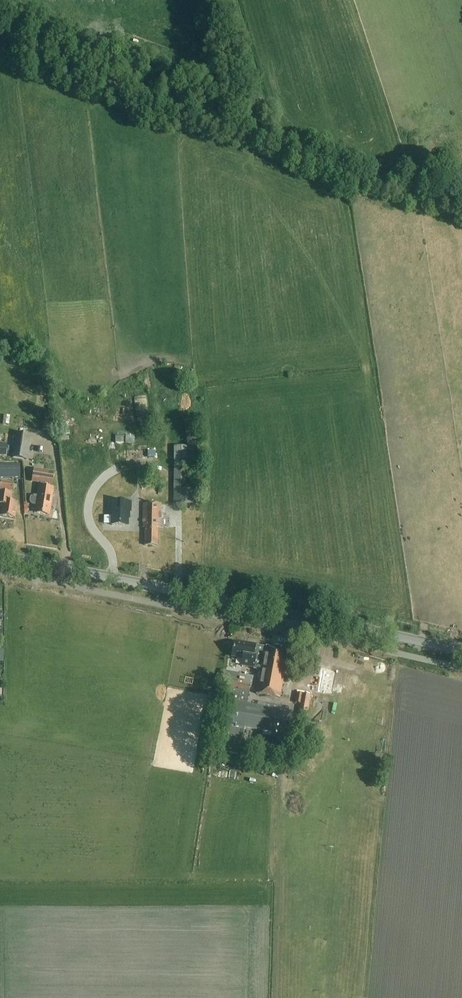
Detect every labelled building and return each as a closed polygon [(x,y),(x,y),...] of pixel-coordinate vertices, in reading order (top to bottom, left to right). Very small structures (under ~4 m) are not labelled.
[(196,441),(197,441),(197,421),(184,422),(184,441),(188,441),(196,441)] [(16,433),(13,454),(12,458),(29,461),(30,452),(28,451),(31,435),(16,433)] [(186,478),(187,447),(174,447),(174,479),(186,478)] [(20,478),(20,465),(0,465),(0,478),(20,478)] [(56,473),(36,470),(35,480),(44,481),(43,486),(39,485),(37,496),(34,496),(32,496),(30,498),(30,502),(31,504),(32,505),(35,505),(34,513),(47,515),(49,507),(50,507),(54,488),(48,487),(49,482),(54,483),(56,473)] [(128,474),(128,478),(124,478),(124,485),(135,485),(135,474),(128,474)] [(186,478),(174,479),(174,503),(197,504),(197,490),(186,490),(186,478)] [(12,491),(14,483),(1,481),(0,486),(0,489),(12,491)] [(14,519),(17,503),(10,502),(12,494),(0,493),(0,505),(2,505),(1,516),(14,519)] [(129,501),(111,500),(111,524),(127,524),(127,510),(129,510),(129,501)] [(144,546),(157,546),(158,528),(161,528),(161,503),(143,503),(142,527),(145,527),(144,546)] [(265,646),(265,647),(256,645),(247,643),(246,644),(234,642),(231,656),(242,658),(241,665),(260,669),(256,693),(279,697),(288,651),(265,646)] [(282,739),(288,708),(266,704),(265,707),(246,704),(249,686),(251,686),(253,677),(239,674),(238,681),(232,680),(218,753),(238,757),(244,728),(272,733),(271,737),(282,739)] [(311,696),(297,693),(295,703),(299,704),(297,718),(307,720),(311,696)] [(212,695),(208,717),(217,718),(221,697),(212,695)]
